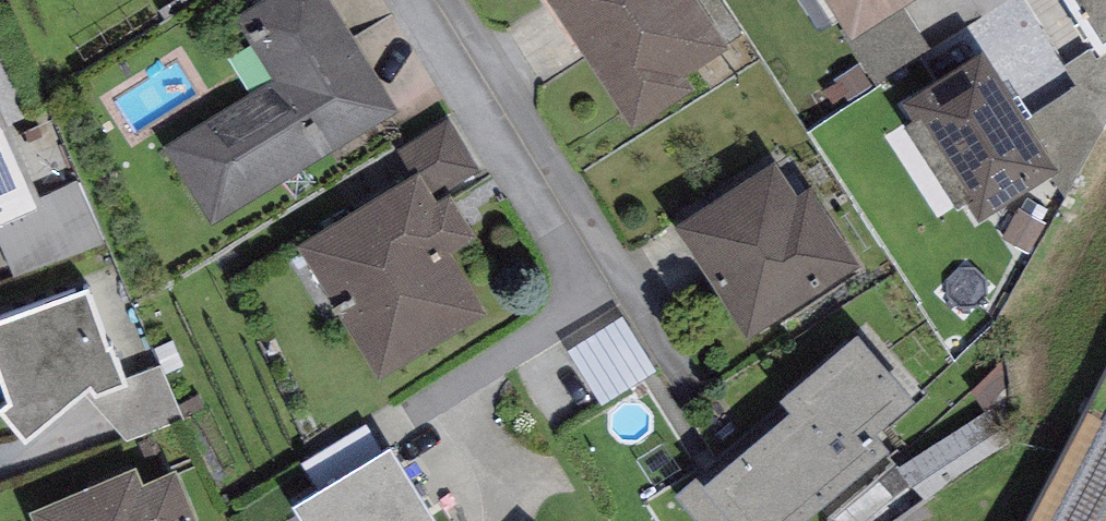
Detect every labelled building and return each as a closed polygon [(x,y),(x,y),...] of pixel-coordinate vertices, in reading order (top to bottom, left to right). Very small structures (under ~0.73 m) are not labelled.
[(328,0),(275,0),(235,24),(273,86),(167,150),(214,226),(398,114),(328,0)] [(632,135),(694,95),(684,80),(729,51),(695,0),(544,0),(632,135)] [(849,46),(923,0),(820,0),(849,46)] [(1100,60),(1105,56),(1105,0),(1062,0),(1100,60)] [(1058,176),(983,57),(904,106),(916,125),(905,132),(958,215),(968,209),(979,226),(1058,176)] [(41,210),(0,110),(0,229),(41,210)] [(338,190),(356,218),(420,179),(433,200),(478,172),(447,122),(338,190)] [(778,166),(674,233),(746,342),(859,268),(810,194),(800,200),(778,166)] [(356,218),(300,253),(380,381),(488,314),(452,257),(476,242),(450,200),(438,208),(433,200),(420,179),(356,218)] [(0,326),(0,380),(9,405),(3,417),(27,448),(89,394),(97,403),(124,389),(113,355),(107,358),(88,297),(0,326)] [(627,318),(567,350),(600,412),(660,380),(627,318)] [(673,499),(692,520),(813,520),(888,461),(873,443),(915,409),(859,340),(778,405),(790,420),(720,476),(713,467),(673,499)] [(292,511),(298,520),(433,520),(391,452),(292,511)] [(32,516),(33,520),(195,520),(175,473),(142,486),(137,474),(32,516)]
